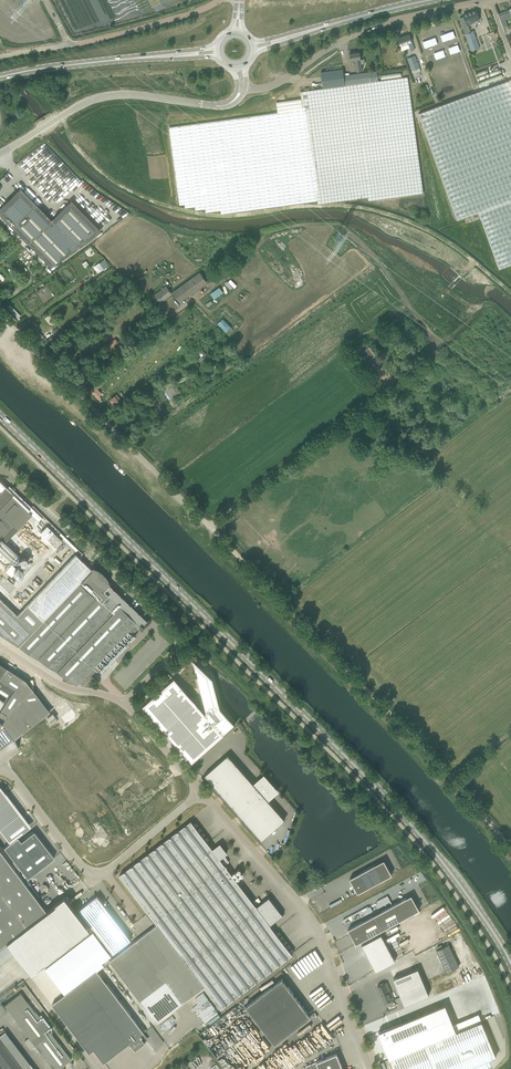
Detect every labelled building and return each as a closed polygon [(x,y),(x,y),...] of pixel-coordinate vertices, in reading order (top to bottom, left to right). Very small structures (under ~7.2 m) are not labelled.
[(464,16),(459,18),(461,26),(462,25),(463,27),(468,25),(472,24),(471,22),(479,19),(478,15),(476,10),(463,14),(464,16)] [(505,19),(510,17),(508,10),(498,13),(504,30),(509,28),(505,19)] [(453,31),(440,35),(443,42),(455,37),(453,31)] [(471,33),(466,35),(471,51),(480,48),(474,32),(472,32),(471,33)] [(400,46),(402,51),(410,48),(410,50),(414,48),(409,34),(397,38),(400,46)] [(435,37),(423,42),(425,48),(437,44),(435,37)] [(458,44),(448,48),(451,54),(460,51),(458,44)] [(443,50),(434,53),(436,59),(445,56),(443,50)] [(355,60),(357,72),(362,71),(360,56),(359,51),(350,52),(351,61),(355,60)] [(415,56),(407,58),(412,70),(419,68),(415,56)] [(278,112),(190,124),(169,127),(179,199),(180,205),(184,204),(185,208),(195,206),(196,210),(205,208),(206,212),(221,210),(221,214),(317,200),(318,204),(368,197),(369,200),(423,193),(423,187),(408,77),(378,81),(377,71),(344,75),(343,69),(321,72),(323,88),(302,91),(300,92),(301,99),(276,102),(278,112)] [(488,82),(502,77),(501,74),(479,83),(480,88),(486,86),(486,87),(489,86),(488,82)] [(487,89),(419,114),(457,220),(479,212),(499,268),(510,264),(510,80),(487,89)] [(12,227),(36,204),(20,188),(0,208),(0,215),(12,227)] [(36,204),(12,227),(50,267),(78,247),(101,231),(71,200),(51,220),(36,204)] [(100,271),(108,265),(104,259),(96,265),(100,271)] [(207,282),(204,277),(200,273),(173,292),(180,302),(207,282)] [(172,294),(168,289),(166,286),(155,295),(157,298),(160,302),(172,294)] [(210,293),(214,299),(223,292),(219,287),(210,293)] [(206,296),(202,300),(208,307),(212,303),(206,296)] [(218,323),(229,335),(234,330),(222,319),(218,323)] [(118,343),(115,339),(105,346),(110,352),(115,348),(114,345),(118,343)] [(367,344),(358,351),(366,362),(375,355),(367,344)] [(94,386),(89,391),(99,400),(101,398),(99,396),(102,393),(97,389),(94,386)] [(4,569),(5,570),(19,556),(17,555),(4,542),(31,514),(38,521),(42,517),(9,485),(7,488),(0,481),(0,565),(4,569)] [(40,532),(55,547),(61,541),(46,526),(40,532)] [(66,539),(64,541),(78,553),(80,551),(66,539)] [(90,568),(75,554),(17,615),(0,599),(0,635),(76,684),(79,681),(83,685),(139,626),(141,628),(142,628),(143,628),(143,627),(142,626),(141,625),(142,623),(143,624),(147,620),(109,584),(108,585),(107,584),(108,583),(108,582),(106,577),(102,572),(98,569),(92,567),(91,567),(90,568)] [(193,660),(196,670),(206,711),(207,712),(205,714),(176,680),(145,707),(192,761),(223,734),(222,733),(224,731),(225,732),(234,724),(220,708),(212,679),(202,669),(193,660)] [(10,741),(13,739),(14,739),(50,712),(36,694),(26,696),(24,684),(11,676),(13,672),(8,669),(6,672),(4,671),(6,668),(8,666),(5,664),(3,666),(0,664),(0,728),(10,741)] [(10,741),(0,728),(0,748),(10,741)] [(204,775),(261,840),(285,819),(267,799),(277,791),(264,775),(254,784),(228,754),(204,775)] [(0,786),(0,831),(4,836),(26,819),(6,793),(5,793),(0,786)] [(191,820),(120,875),(157,924),(204,986),(221,1008),(292,954),(292,953),(270,925),(283,915),(269,897),(257,906),(256,905),(255,905),(222,861),(224,859),(222,856),(227,853),(220,844),(213,849),(191,820)] [(16,863),(42,842),(41,840),(40,840),(33,832),(21,841),(17,837),(4,847),(16,863)] [(54,858),(42,842),(16,863),(28,878),(54,858)] [(6,941),(46,910),(0,850),(0,945),(6,941)] [(350,878),(358,893),(392,874),(384,860),(350,878)] [(356,944),(419,910),(411,895),(348,929),(356,944)] [(46,910),(6,941),(31,974),(90,929),(65,896),(46,910)] [(89,902),(80,909),(113,953),(131,940),(118,923),(102,902),(97,896),(89,902)] [(204,986),(157,924),(110,961),(157,1023),(204,986)] [(381,934),(362,944),(376,971),(396,960),(381,934)] [(86,937),(37,973),(58,1000),(52,1004),(90,1053),(94,1049),(104,1063),(130,1043),(135,1050),(145,1042),(140,1035),(144,1032),(97,970),(95,968),(104,961),(86,937)] [(459,966),(449,944),(436,950),(447,972),(459,966)] [(418,968),(393,978),(404,1005),(429,995),(418,968)] [(274,1043),(306,1019),(310,1016),(297,999),(282,978),(277,982),(246,1006),(274,1043)] [(392,994),(387,982),(383,984),(378,986),(377,986),(384,1003),(386,1002),(387,1006),(393,1003),(392,1000),(394,999),(392,994)] [(16,996),(4,1005),(53,1068),(58,1068),(71,1059),(20,993),(16,996)] [(445,1004),(378,1032),(389,1058),(456,1031),(453,1024),(445,1004)] [(390,1059),(394,1068),(484,1068),(491,1063),(489,1059),(496,1056),(481,1021),(390,1059)] [(0,1035),(0,1068),(34,1068),(6,1031),(0,1035)] [(28,1038),(24,1041),(30,1048),(34,1045),(28,1038)] [(332,1055),(306,1066),(308,1068),(343,1068),(337,1053),(332,1055)]
